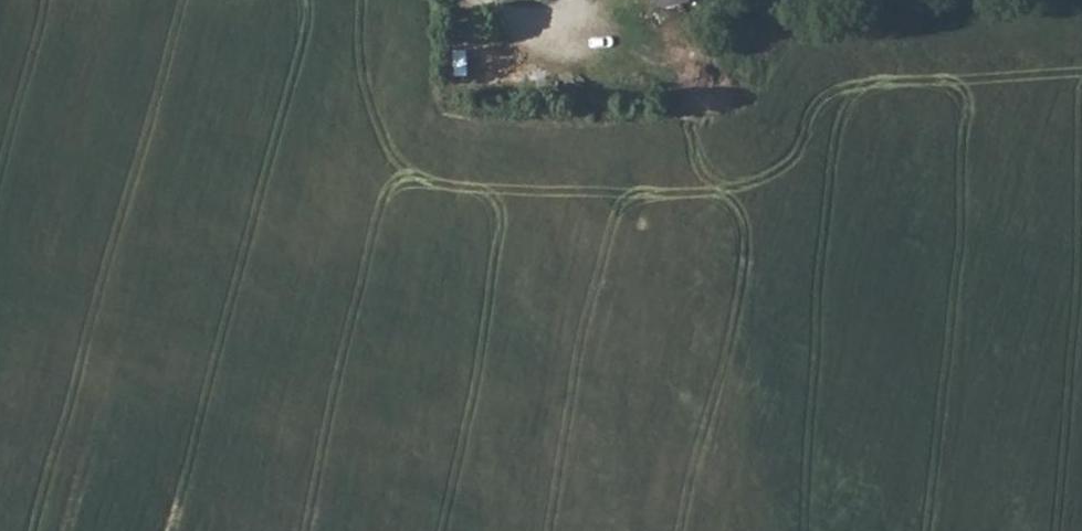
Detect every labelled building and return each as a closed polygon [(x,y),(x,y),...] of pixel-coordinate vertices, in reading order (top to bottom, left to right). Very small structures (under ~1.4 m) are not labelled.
[(688,0),(656,0),(651,1),(654,19),(692,12),(688,0)]
